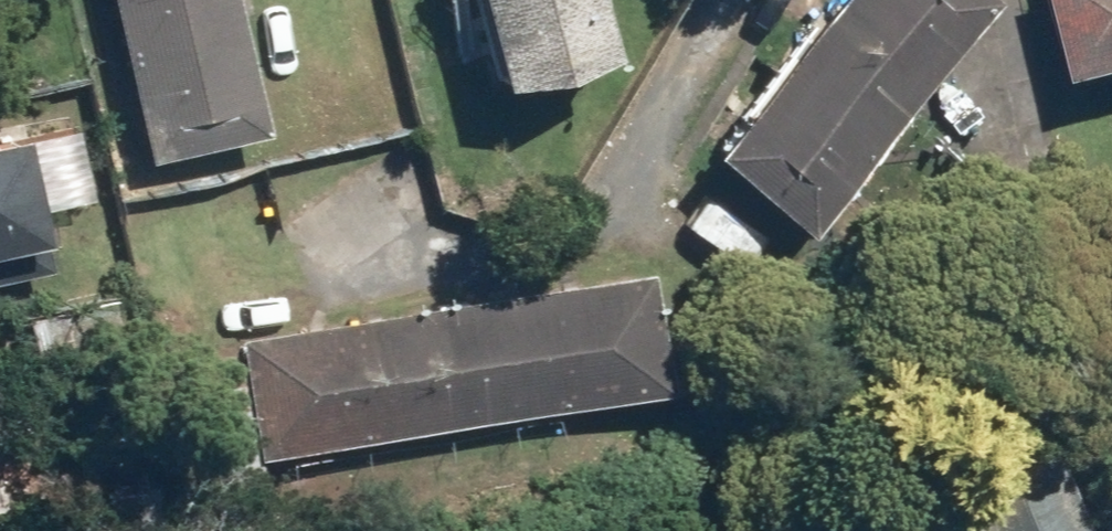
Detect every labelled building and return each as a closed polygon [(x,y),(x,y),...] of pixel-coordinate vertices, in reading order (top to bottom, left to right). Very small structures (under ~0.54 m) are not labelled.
[(148,159),(272,131),(242,0),(112,0),(148,159)] [(461,56),(491,49),(500,85),(615,56),(601,0),(447,0),(461,56)] [(716,144),(816,224),(996,0),(832,0),(716,144)] [(1075,63),(1111,55),(1111,0),(1062,0),(1075,63)] [(45,235),(21,125),(0,130),(0,245),(45,235)] [(652,267),(242,334),(246,356),(211,363),(226,445),(257,439),(259,452),(671,383),(652,267)] [(969,530),(1062,530),(1047,491),(970,519),(966,521),(969,530)]
